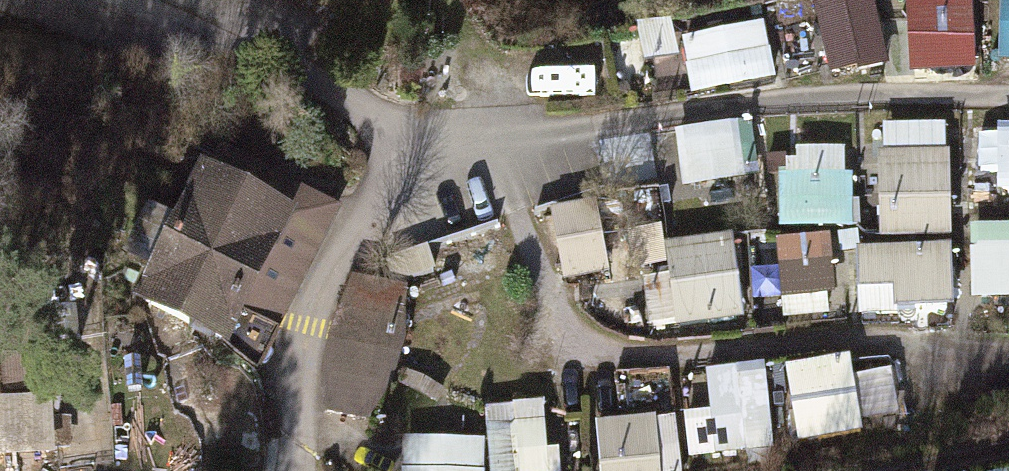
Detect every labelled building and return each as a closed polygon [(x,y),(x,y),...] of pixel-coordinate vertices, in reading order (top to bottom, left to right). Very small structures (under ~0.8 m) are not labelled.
[(996,67),(1008,68),(1008,0),(998,0),(996,67)] [(813,19),(825,72),(880,60),(868,7),(813,19)] [(967,9),(911,11),(911,31),(886,31),(887,75),(969,73),(967,9)] [(673,22),(633,29),(646,97),(686,90),(688,100),(771,84),(760,23),(676,39),(673,22)] [(751,127),(672,135),(678,188),(757,180),(751,127)] [(206,167),(193,161),(165,216),(143,205),(117,257),(138,268),(126,294),(260,362),(338,208),(217,147),(206,167)] [(943,155),(875,157),(878,243),(947,241),(943,155)] [(776,179),(776,230),(849,230),(848,179),(837,179),(836,157),(783,157),(783,179),(776,179)] [(959,214),(1008,214),(1008,163),(959,163),(959,214)] [(594,192),(528,212),(535,234),(601,214),(594,192)] [(441,271),(453,299),(519,272),(497,219),(403,257),(413,282),(441,271)] [(969,232),(968,305),(1008,305),(1008,232),(969,232)] [(741,331),(729,238),(661,246),(665,279),(638,283),(643,322),(670,318),(672,339),(741,331)] [(846,248),(752,252),(755,321),(849,317),(846,248)] [(945,254),(854,257),(856,317),(947,314),(945,254)] [(393,372),(399,308),(336,301),(323,418),(387,425),(393,372)] [(896,364),(864,368),(871,418),(903,414),(896,364)] [(842,378),(789,389),(802,448),(855,437),(842,378)] [(759,390),(693,401),(704,466),(770,454),(759,390)] [(0,400),(0,450),(50,451),(51,401),(0,400)] [(488,470),(559,470),(557,454),(545,455),(541,407),(483,412),(488,470)] [(595,425),(599,470),(678,470),(674,419),(595,425)] [(402,443),(402,470),(476,470),(476,442),(402,443)]
